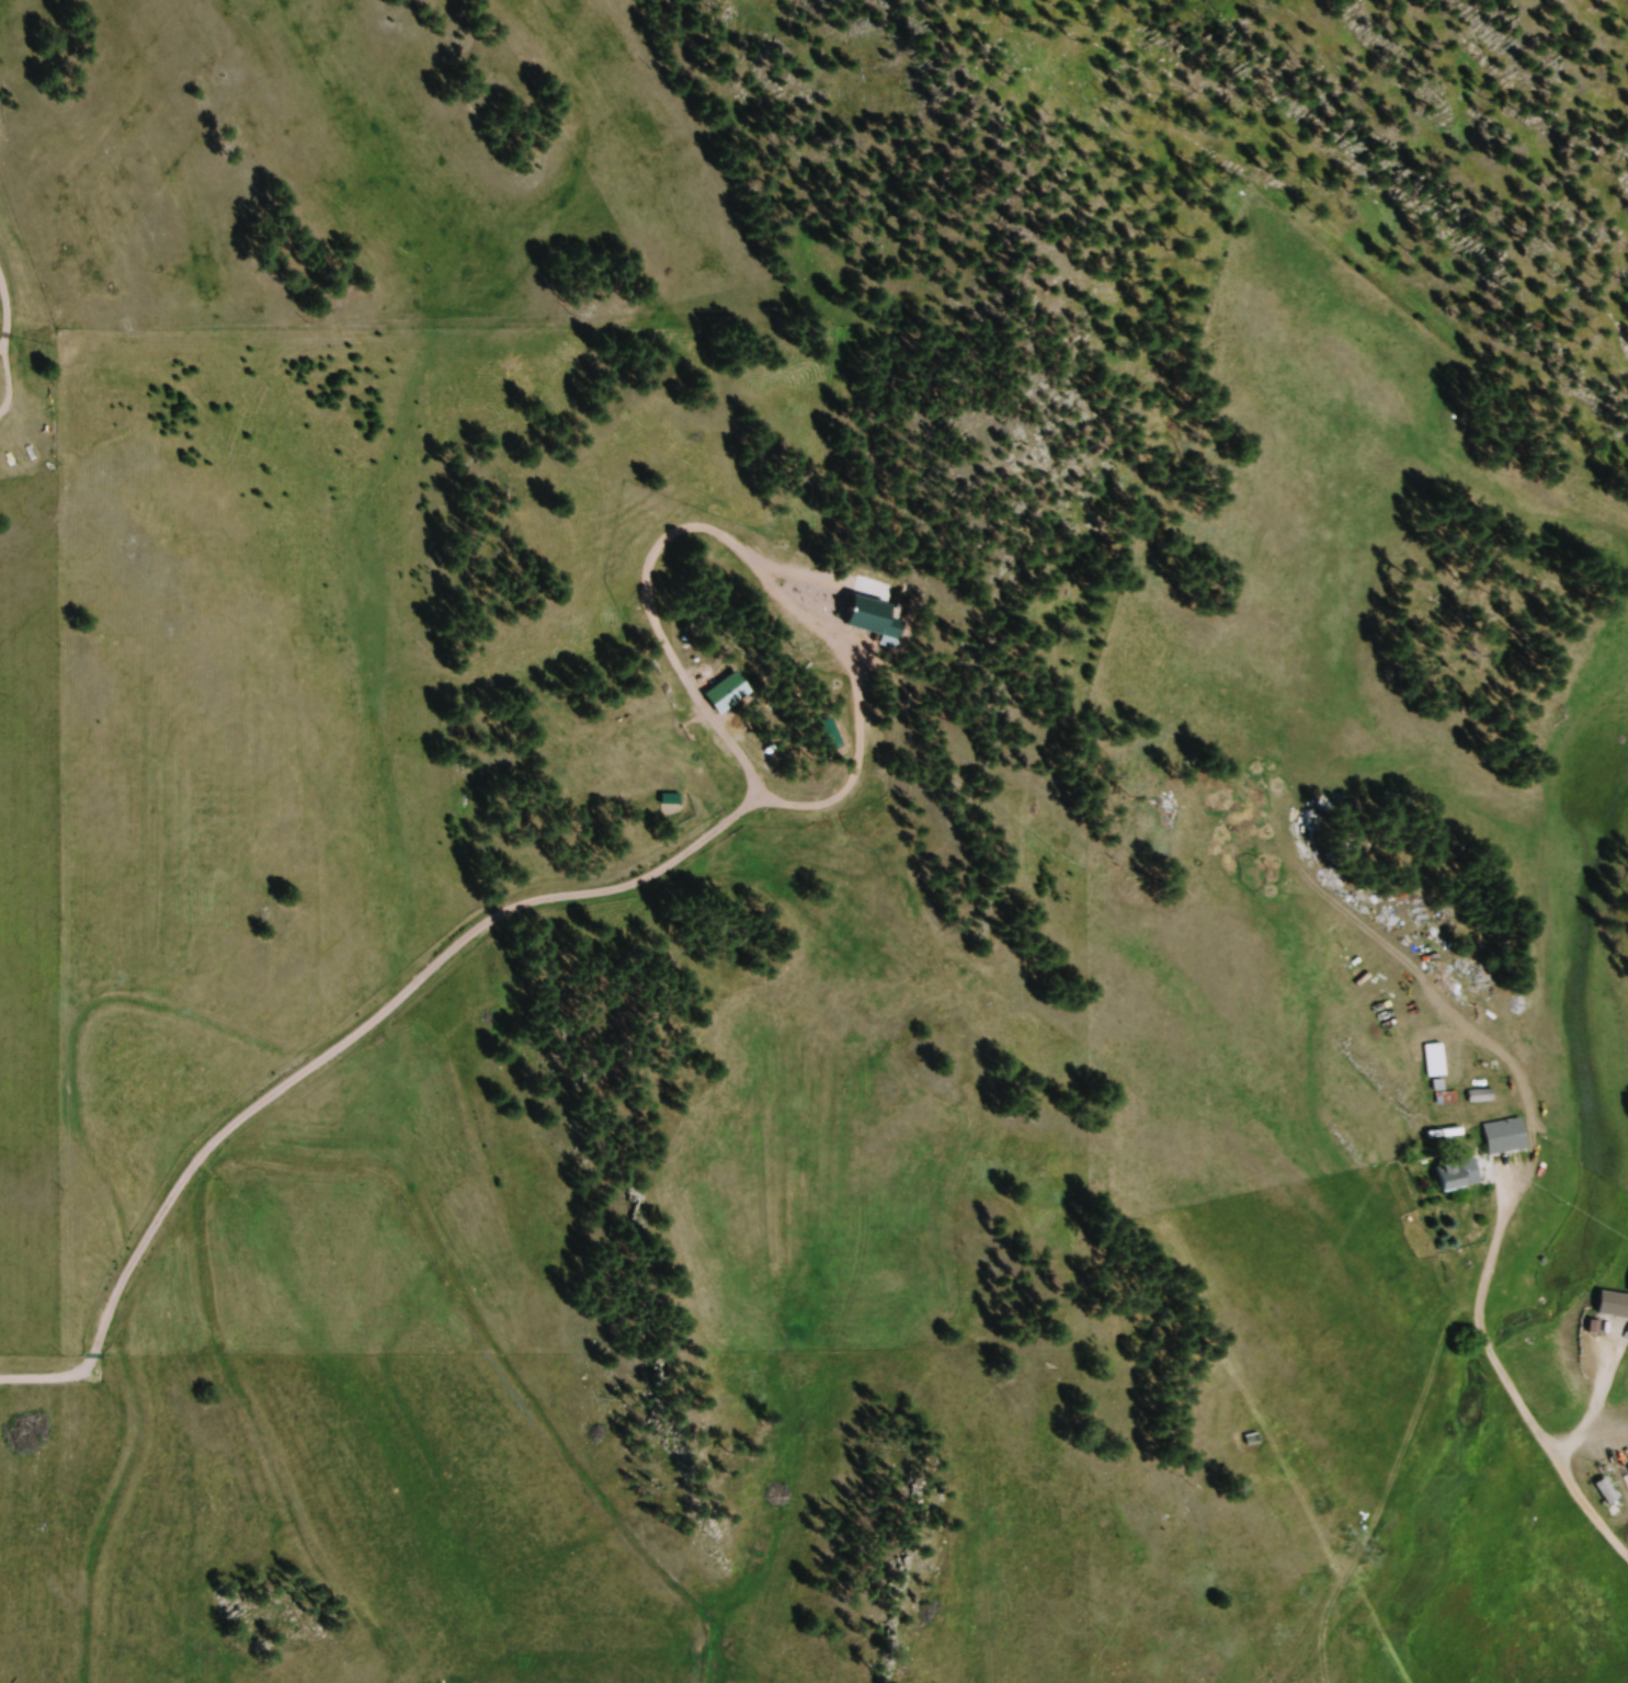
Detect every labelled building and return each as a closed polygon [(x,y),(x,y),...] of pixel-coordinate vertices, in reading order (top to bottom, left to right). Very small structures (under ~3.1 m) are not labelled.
[(896,624),(874,624),(874,645),(896,645),(896,624)] [(1480,1128),(1485,1158),(1523,1152),(1519,1122),(1480,1128)] [(1429,1177),(1432,1194),(1469,1187),(1465,1162),(1435,1168),(1436,1176),(1429,1177)] [(1627,1320),(1627,1297),(1596,1292),(1593,1316),(1627,1320)] [(1583,1390),(1583,1357),(1571,1357),(1571,1390),(1583,1390)] [(1606,1506),(1616,1500),(1604,1479),(1593,1485),(1606,1506)]
